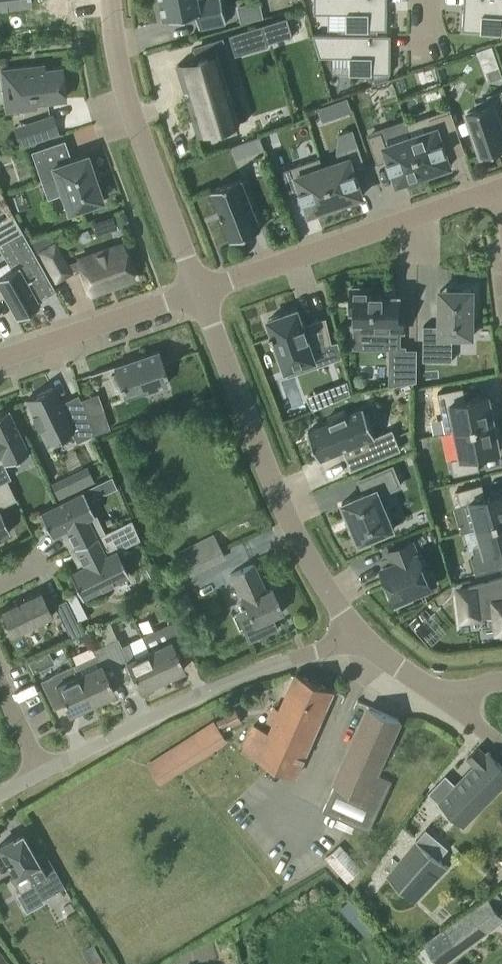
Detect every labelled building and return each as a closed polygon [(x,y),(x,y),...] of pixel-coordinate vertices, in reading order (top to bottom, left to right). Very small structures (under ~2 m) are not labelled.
[(222,0),(161,0),(165,18),(170,17),(171,18),(196,13),(199,28),(227,22),(222,0)] [(384,0),(315,0),(315,13),(348,13),(347,29),(370,29),(388,29),(388,7),(384,7),(384,0)] [(467,9),(463,9),(461,31),(480,32),(480,33),(501,34),(501,28),(501,0),(467,0),(467,9)] [(259,2),(239,7),(242,21),(262,16),(259,2)] [(262,24),(230,34),(236,55),(268,45),(262,24)] [(395,73),(395,51),(391,51),(392,34),(313,33),(320,56),(355,57),(355,73),(377,73),(377,72),(395,73)] [(219,51),(218,52),(217,53),(218,55),(180,66),(180,64),(178,63),(177,64),(185,90),(189,89),(191,97),(188,98),(199,136),(200,134),(200,132),(237,121),(238,123),(240,124),(240,123),(239,120),(248,118),(248,117),(238,85),(229,87),(219,51)] [(1,70),(6,105),(65,98),(61,68),(44,70),(43,65),(30,67),(30,72),(14,73),(13,69),(1,70)] [(498,68),(486,72),(489,82),(501,78),(498,68)] [(501,151),(501,128),(500,122),(501,122),(501,91),(489,95),(490,98),(477,103),(479,108),(467,112),(481,154),(486,152),(487,156),(501,151)] [(427,130),(411,136),(425,177),(445,170),(444,167),(450,165),(446,151),(447,151),(447,150),(463,144),(451,111),(429,118),(427,130)] [(52,115),(26,124),(32,142),(58,133),(52,115)] [(411,136),(386,144),(381,131),(368,136),(377,163),(388,160),(391,170),(393,169),(397,183),(404,181),(405,183),(425,177),(411,136)] [(253,152),(264,148),(259,135),(248,139),(253,152)] [(56,176),(68,211),(85,205),(87,209),(99,204),(98,200),(102,199),(96,183),(97,182),(93,170),(92,170),(86,154),(71,159),(64,139),(31,150),(41,181),(56,176)] [(346,148),(349,157),(323,166),(337,207),(357,200),(356,197),(362,195),(358,181),(359,181),(356,171),(366,167),(358,143),(346,148)] [(317,214),(337,207),(323,166),(320,157),(281,170),(290,194),(300,190),(303,200),(305,199),(309,213),(316,211),(317,214)] [(261,228),(241,178),(211,189),(231,240),(261,228)] [(93,222),(100,237),(123,225),(116,211),(93,222)] [(12,213),(0,220),(0,243),(22,231),(12,213)] [(11,269),(0,275),(0,290),(4,296),(16,318),(40,304),(36,297),(53,287),(22,231),(0,243),(0,249),(11,269)] [(80,267),(89,293),(134,277),(123,243),(65,263),(54,243),(40,251),(56,279),(70,271),(80,267)] [(372,289),(350,289),(350,312),(354,312),(354,322),(362,322),(362,329),(371,329),(371,347),(391,347),(390,386),(417,381),(417,350),(405,350),(405,346),(400,346),(400,330),(405,330),(405,306),(400,306),(400,296),(383,296),(383,294),(372,294),(372,289)] [(473,290),(440,289),(440,325),(424,325),(423,360),(452,360),(452,335),(472,336),(473,319),(474,319),(474,306),(473,306),(473,290)] [(285,367),(286,370),(312,361),(309,351),(333,343),(327,317),(304,325),(298,306),(285,311),(285,312),(268,318),(273,332),(271,333),(272,338),(275,337),(279,350),(277,351),(283,368),(285,367)] [(138,357),(113,365),(124,398),(127,397),(127,396),(144,390),(144,391),(167,384),(162,371),(165,370),(158,350),(138,357)] [(306,391),(313,405),(350,391),(347,377),(306,391)] [(76,442),(94,434),(88,417),(82,399),(62,409),(52,387),(26,399),(33,413),(31,414),(38,428),(40,427),(47,442),(71,431),(76,442)] [(456,430),(498,422),(494,401),(491,402),(489,395),(466,400),(463,387),(438,392),(446,432),(456,430)] [(376,435),(364,407),(347,414),(345,409),(327,416),(329,421),(308,430),(320,459),(343,449),(352,469),(401,449),(392,428),(376,435)] [(4,463),(29,451),(8,408),(0,412),(0,464),(3,462),(4,463)] [(104,411),(88,417),(94,434),(110,428),(104,411)] [(498,422),(456,430),(461,457),(451,458),(454,474),(480,469),(477,455),(500,450),(499,443),(501,443),(498,422)] [(349,518),(352,525),(351,526),(352,527),(353,526),(359,542),(394,528),(385,504),(392,501),(387,490),(400,484),(393,465),(360,479),(365,492),(342,502),(349,517),(348,518),(348,519),(349,518)] [(56,498),(73,490),(66,476),(49,484),(56,498)] [(478,527),(501,520),(501,491),(486,496),(482,483),(457,490),(461,504),(470,501),(478,527)] [(64,538),(69,549),(105,532),(96,514),(94,515),(82,490),(39,511),(51,536),(66,529),(68,534),(64,538)] [(10,531),(0,511),(0,536),(10,531)] [(131,519),(105,532),(69,549),(70,550),(73,549),(81,566),(69,572),(82,597),(128,574),(116,550),(139,538),(131,519)] [(482,542),(473,547),(475,555),(472,556),(476,573),(501,566),(501,552),(501,549),(501,520),(478,527),(482,542)] [(178,553),(189,573),(224,555),(213,535),(178,553)] [(411,599),(410,596),(432,587),(412,540),(388,550),(394,563),(382,568),(391,589),(389,590),(395,606),(411,599)] [(253,623),(242,628),(248,642),(278,628),(272,616),(282,611),(272,589),(266,592),(253,563),(230,573),(253,623)] [(468,586),(468,588),(459,589),(462,619),(496,615),(497,631),(501,630),(501,576),(468,586)] [(40,590),(0,609),(1,611),(3,610),(13,631),(11,633),(12,634),(53,615),(40,590)] [(188,598),(184,590),(170,596),(174,605),(188,598)] [(75,619),(65,598),(54,604),(64,625),(75,619)] [(141,635),(148,650),(162,679),(184,668),(172,641),(183,636),(175,620),(141,635)] [(131,673),(139,689),(162,679),(148,650),(134,656),(127,642),(121,645),(116,636),(104,642),(116,667),(121,678),(131,673)] [(121,678),(116,667),(104,642),(91,648),(93,653),(73,662),(73,664),(78,673),(91,702),(114,692),(110,683),(121,678)] [(65,704),(69,713),(91,702),(78,673),(73,664),(51,674),(51,675),(40,680),(54,709),(65,704)] [(254,724),(241,752),(294,776),(333,689),(296,672),(269,731),(254,724)] [(378,772),(401,720),(369,705),(322,808),(369,830),(393,778),(378,772)] [(231,727),(242,721),(236,709),(225,715),(226,717),(217,721),(220,728),(229,724),(231,727)] [(160,784),(228,741),(215,721),(147,764),(160,784)] [(501,786),(501,764),(501,763),(488,751),(486,753),(479,746),(468,757),(475,765),(455,785),(446,776),(430,792),(452,813),(464,825),(501,786)] [(455,840),(437,826),(431,822),(427,827),(387,875),(414,901),(448,866),(439,859),(455,840)] [(22,831),(12,836),(13,837),(0,844),(0,848),(15,875),(11,877),(20,892),(34,884),(42,899),(64,886),(44,850),(35,855),(22,831)] [(362,868),(340,843),(325,857),(347,882),(362,868)] [(400,892),(387,881),(373,895),(387,907),(400,892)] [(488,897),(426,943),(440,963),(501,919),(501,917),(488,897)] [(81,951),(89,963),(91,963),(101,958),(93,944),(81,951)] [(0,952),(0,963),(9,963),(0,952)]
